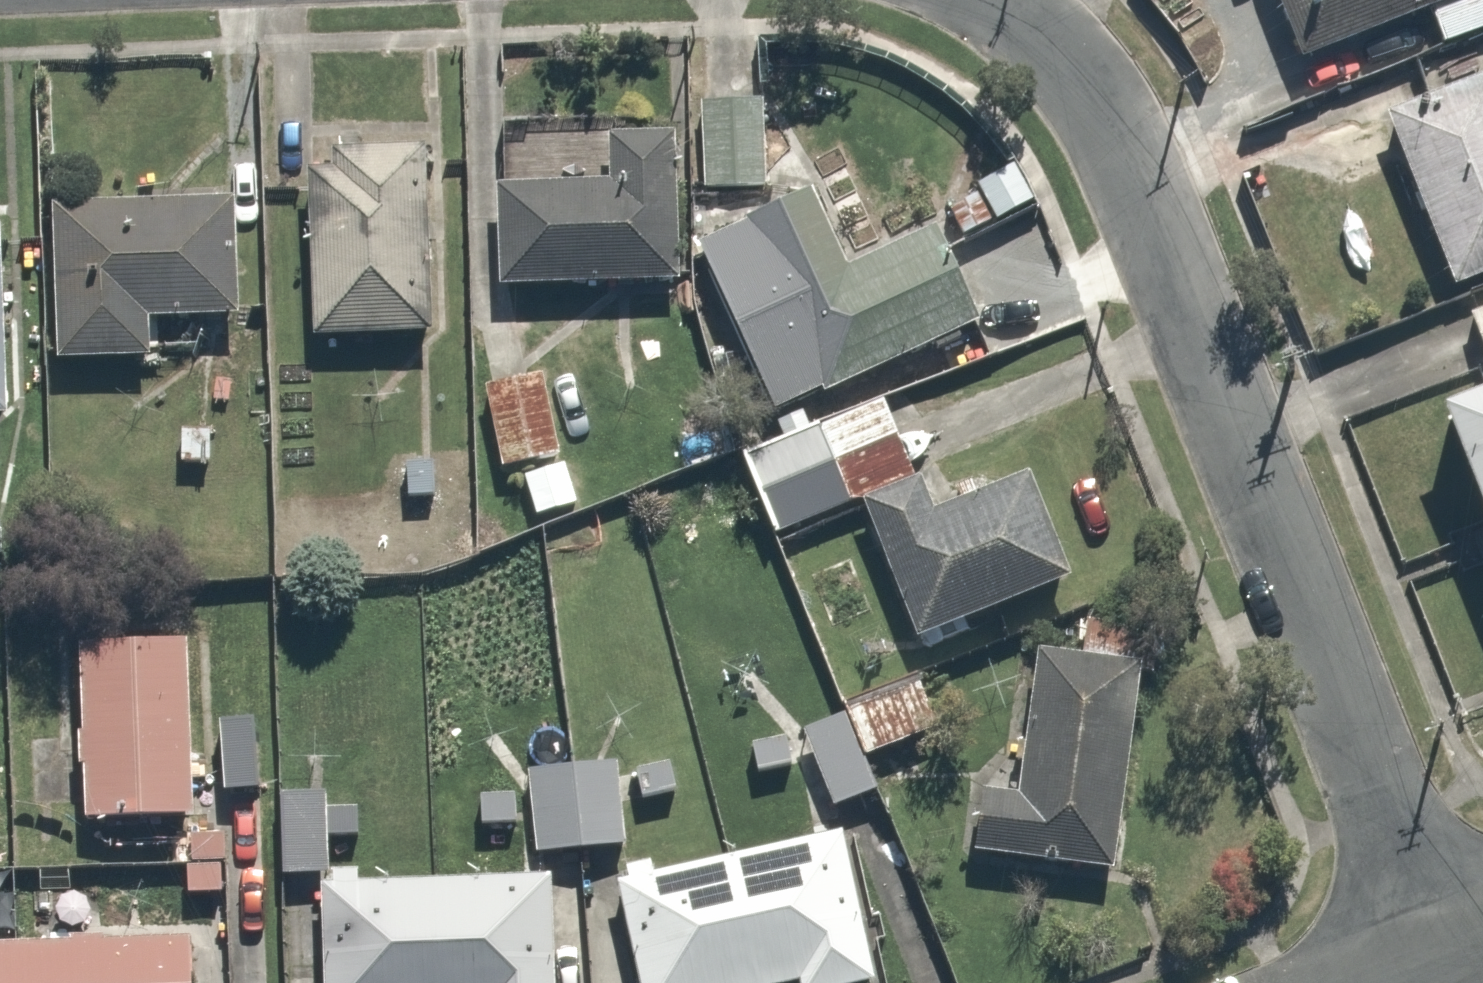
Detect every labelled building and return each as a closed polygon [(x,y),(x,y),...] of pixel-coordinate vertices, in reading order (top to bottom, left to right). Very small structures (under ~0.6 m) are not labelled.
[(1309,62),(1433,11),(1448,47),(1482,32),(1482,0),(1283,0),(1309,62)] [(1401,126),(1473,284),(1482,280),(1482,89),(1401,126)] [(744,191),(746,112),(705,111),(703,190),(744,191)] [(611,127),(615,193),(577,195),(574,123),(492,126),(500,297),(689,288),(681,124),(611,127)] [(459,171),(317,160),(303,334),(445,345),(459,171)] [(806,196),(746,224),(827,394),(997,313),(954,223),(844,275),(806,196)] [(155,365),(156,336),(206,336),(206,321),(253,322),(253,224),(51,223),(50,364),(155,365)] [(0,242),(0,430),(14,430),(10,241),(0,242)] [(548,367),(488,380),(507,468),(567,455),(548,367)] [(1445,401),(1482,498),(1482,386),(1445,401)] [(754,454),(780,529),(924,478),(897,403),(754,454)] [(935,488),(866,512),(907,633),(1063,580),(1032,490),(946,520),(935,488)] [(207,644),(95,640),(90,820),(201,823),(207,644)] [(1137,660),(1042,650),(1027,797),(975,791),(969,856),(1115,871),(1137,660)] [(842,712),(809,726),(841,805),(874,791),(842,712)] [(537,796),(485,795),(484,825),(539,826),(540,849),(643,843),(638,765),(536,771),(537,796)] [(327,796),(287,795),(285,871),(325,872),(327,796)] [(616,888),(641,982),(848,982),(870,977),(832,832),(616,888)] [(229,844),(195,842),(193,895),(227,896),(229,844)] [(336,892),(340,982),(565,982),(561,883),(336,892)] [(0,946),(0,982),(192,982),(192,945),(0,946)]
